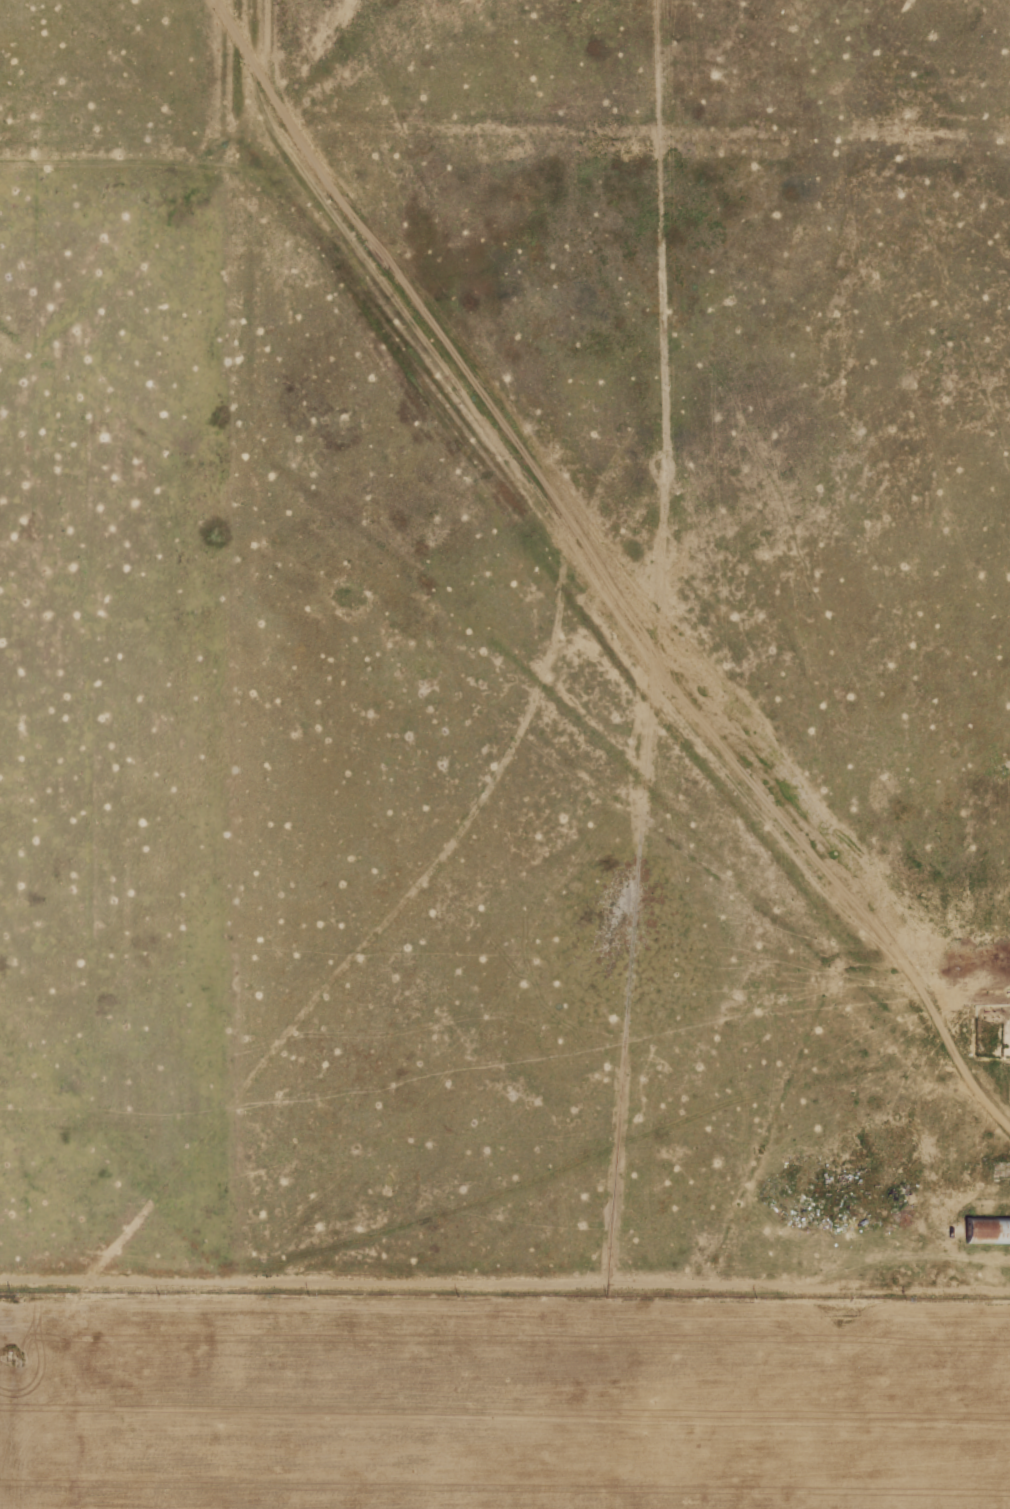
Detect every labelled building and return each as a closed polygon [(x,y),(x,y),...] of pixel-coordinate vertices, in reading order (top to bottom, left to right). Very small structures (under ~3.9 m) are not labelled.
[(968,1240),(995,1241),(996,1219),(970,1217),(968,1240)]
